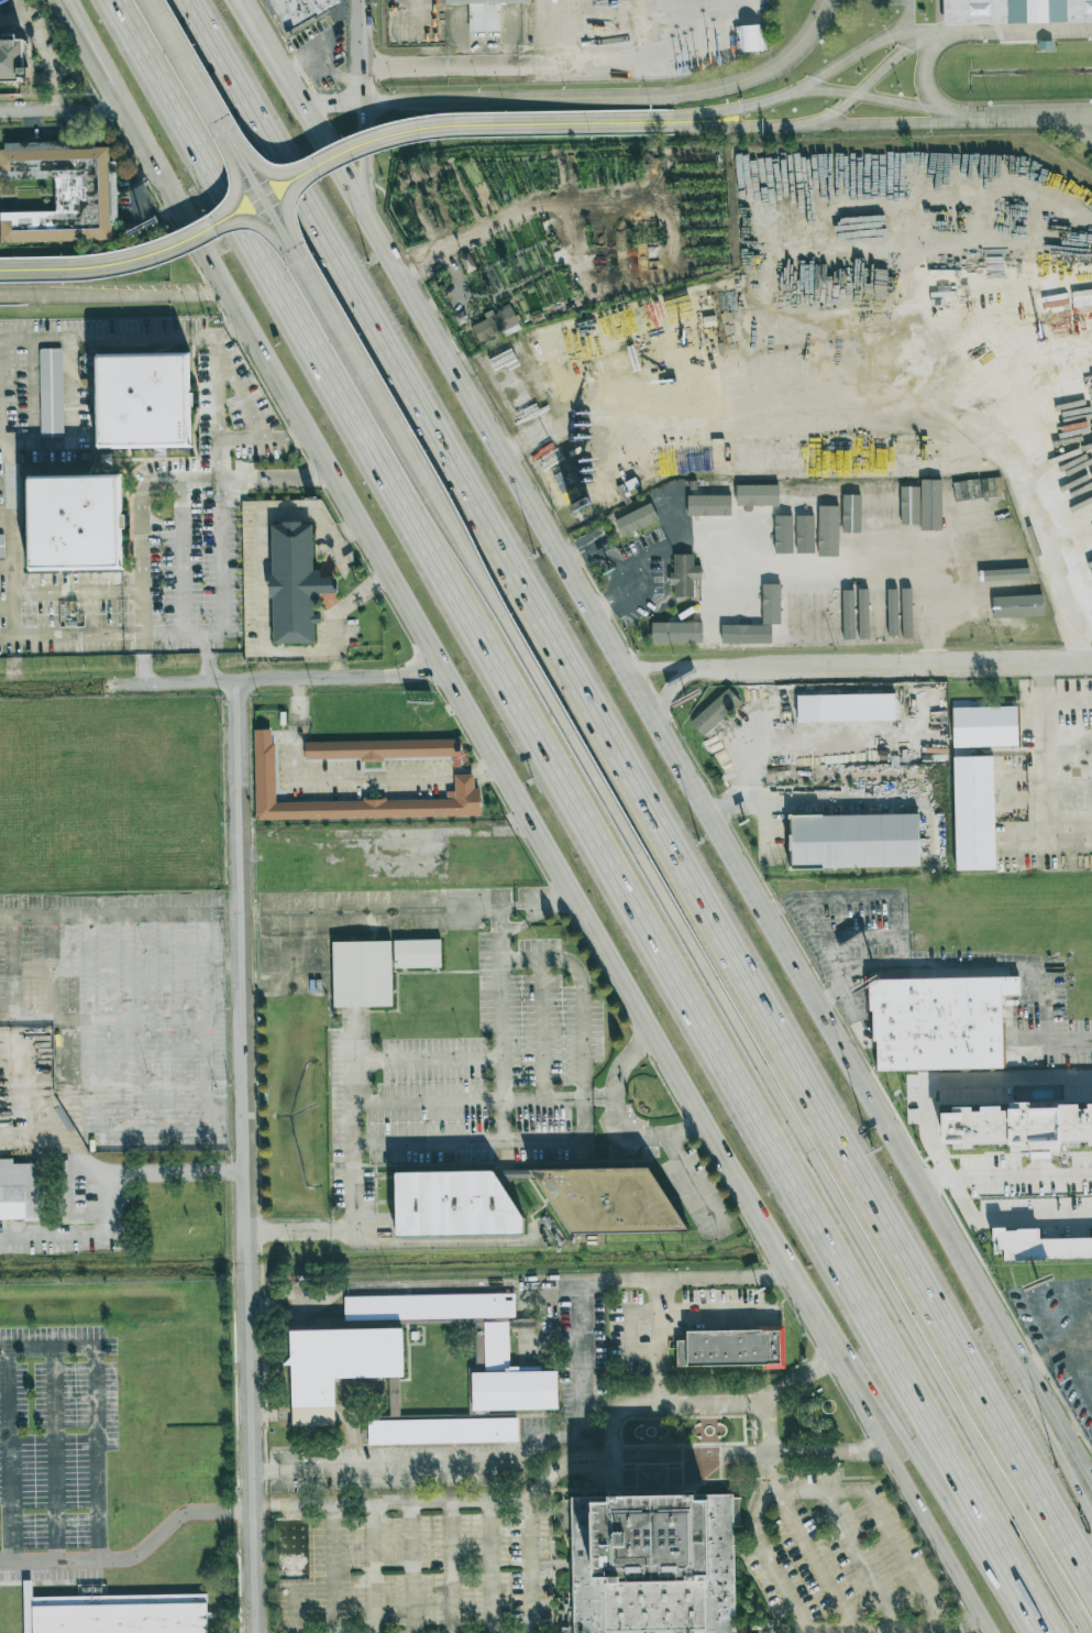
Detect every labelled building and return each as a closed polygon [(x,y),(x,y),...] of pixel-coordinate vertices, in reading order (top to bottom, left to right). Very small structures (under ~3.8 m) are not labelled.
[(285,32),(339,4),(337,0),(268,0),(285,32)] [(468,4),(469,32),(500,32),(499,4),(523,3),(523,0),(444,0),(444,4),(468,4)] [(944,14),(944,0),(1091,0),(1091,22),(944,24),(944,14)] [(740,52),(762,51),(762,25),(740,26),(740,52)] [(0,39),(0,29),(14,29),(14,35),(23,35),(24,62),(29,62),(30,74),(18,74),(18,78),(0,79),(0,39)] [(110,241),(0,243),(0,213),(54,212),(53,179),(0,180),(0,144),(109,143),(109,161),(118,161),(119,227),(110,227),(110,241)] [(478,343),(518,325),(509,303),(484,314),(486,319),(471,326),(478,343)] [(36,348),(62,348),(64,436),(37,436),(36,348)] [(97,358),(185,355),(187,443),(98,446),(97,358)] [(27,476),(119,475),(120,568),(29,569),(27,476)] [(850,527),(859,527),(859,480),(849,480),(850,527)] [(942,480),(921,480),(920,530),(941,530),(942,480)] [(823,520),(841,519),(841,481),(822,482),(823,520)] [(736,486),(736,506),(779,506),(779,485),(736,486)] [(785,487),(785,505),(821,505),(821,487),(785,487)] [(687,496),(687,517),(732,515),(731,495),(687,496)] [(614,520),(622,537),(658,520),(650,503),(614,520)] [(816,516),(798,516),(798,554),(778,554),(778,573),(823,573),(823,554),(816,554),(816,516)] [(272,526),(313,524),(315,571),(337,571),(337,593),(313,594),(316,647),(273,647),(272,526)] [(693,597),(693,580),(701,580),(701,566),(693,566),(693,555),(673,555),(674,574),(669,574),(669,586),(674,586),(674,598),(693,597)] [(762,624),(780,625),(780,584),(762,584),(762,624)] [(858,590),(859,639),(869,639),(868,613),(867,589),(858,590)] [(826,591),(827,640),(837,640),(836,590),(826,591)] [(843,640),(854,639),(853,590),(841,590),(843,640)] [(898,635),(897,590),(887,590),(888,636),(898,635)] [(799,635),(808,634),(807,591),(798,591),(799,635)] [(794,631),(793,592),(785,592),(786,631),(794,631)] [(912,638),(911,595),(902,595),(903,638),(912,638)] [(702,622),(651,623),(651,644),(702,643),(702,622)] [(721,643),(771,644),(772,626),(721,624),(721,643)] [(435,684),(252,690),(252,824),(505,819),(435,684)] [(690,723),(704,737),(740,701),(726,687),(690,723)] [(895,720),(894,694),(797,696),(797,722),(895,720)] [(952,708),(953,748),(1018,746),(1017,707),(952,708)] [(953,757),(955,871),(995,870),(992,756),(953,757)] [(919,867),(918,814),(791,816),(792,869),(919,867)] [(393,941),(393,969),(441,968),(440,940),(393,941)] [(332,942),(333,1008),(392,1007),(391,941),(332,942)] [(871,980),(1004,978),(1006,1070),(878,1072),(878,1042),(872,1043),(871,980)] [(953,1082),(999,1081),(999,1103),(952,1103),(953,1082)] [(1083,1082),(1091,1082),(1091,1097),(1083,1097),(1083,1082)] [(1043,1085),(1079,1084),(1080,1100),(1041,1100),(1043,1085)] [(947,1141),(1008,1140),(1008,1155),(1059,1154),(1059,1149),(1091,1148),(1091,1103),(1032,1104),(1032,1099),(1008,1099),(1008,1109),(952,1110),(952,1116),(947,1116),(947,1141)] [(43,1223),(0,1223),(0,1161),(13,1162),(13,1165),(42,1164),(43,1223)] [(534,1162),(652,1163),(693,1223),(573,1223),(534,1162)] [(396,1236),(512,1235),(511,1171),(395,1173),(396,1236)] [(1039,1239),(1038,1229),(994,1230),(994,1250),(1003,1250),(1003,1261),(1091,1259),(1091,1238),(1039,1239)] [(345,1296),(517,1294),(517,1320),(539,1319),(539,1331),(510,1334),(511,1371),(560,1370),(560,1412),(542,1412),(542,1418),(519,1420),(520,1445),(365,1448),(366,1420),(386,1420),(387,1380),(335,1381),(337,1429),(293,1431),(291,1334),(345,1333),(345,1296)] [(677,1368),(782,1367),(782,1333),(687,1334),(687,1341),(675,1341),(677,1368)] [(733,1499),(736,1632),(573,1632),(572,1500),(733,1499)] [(207,1596),(207,1632),(34,1632),(34,1597),(207,1596)]
